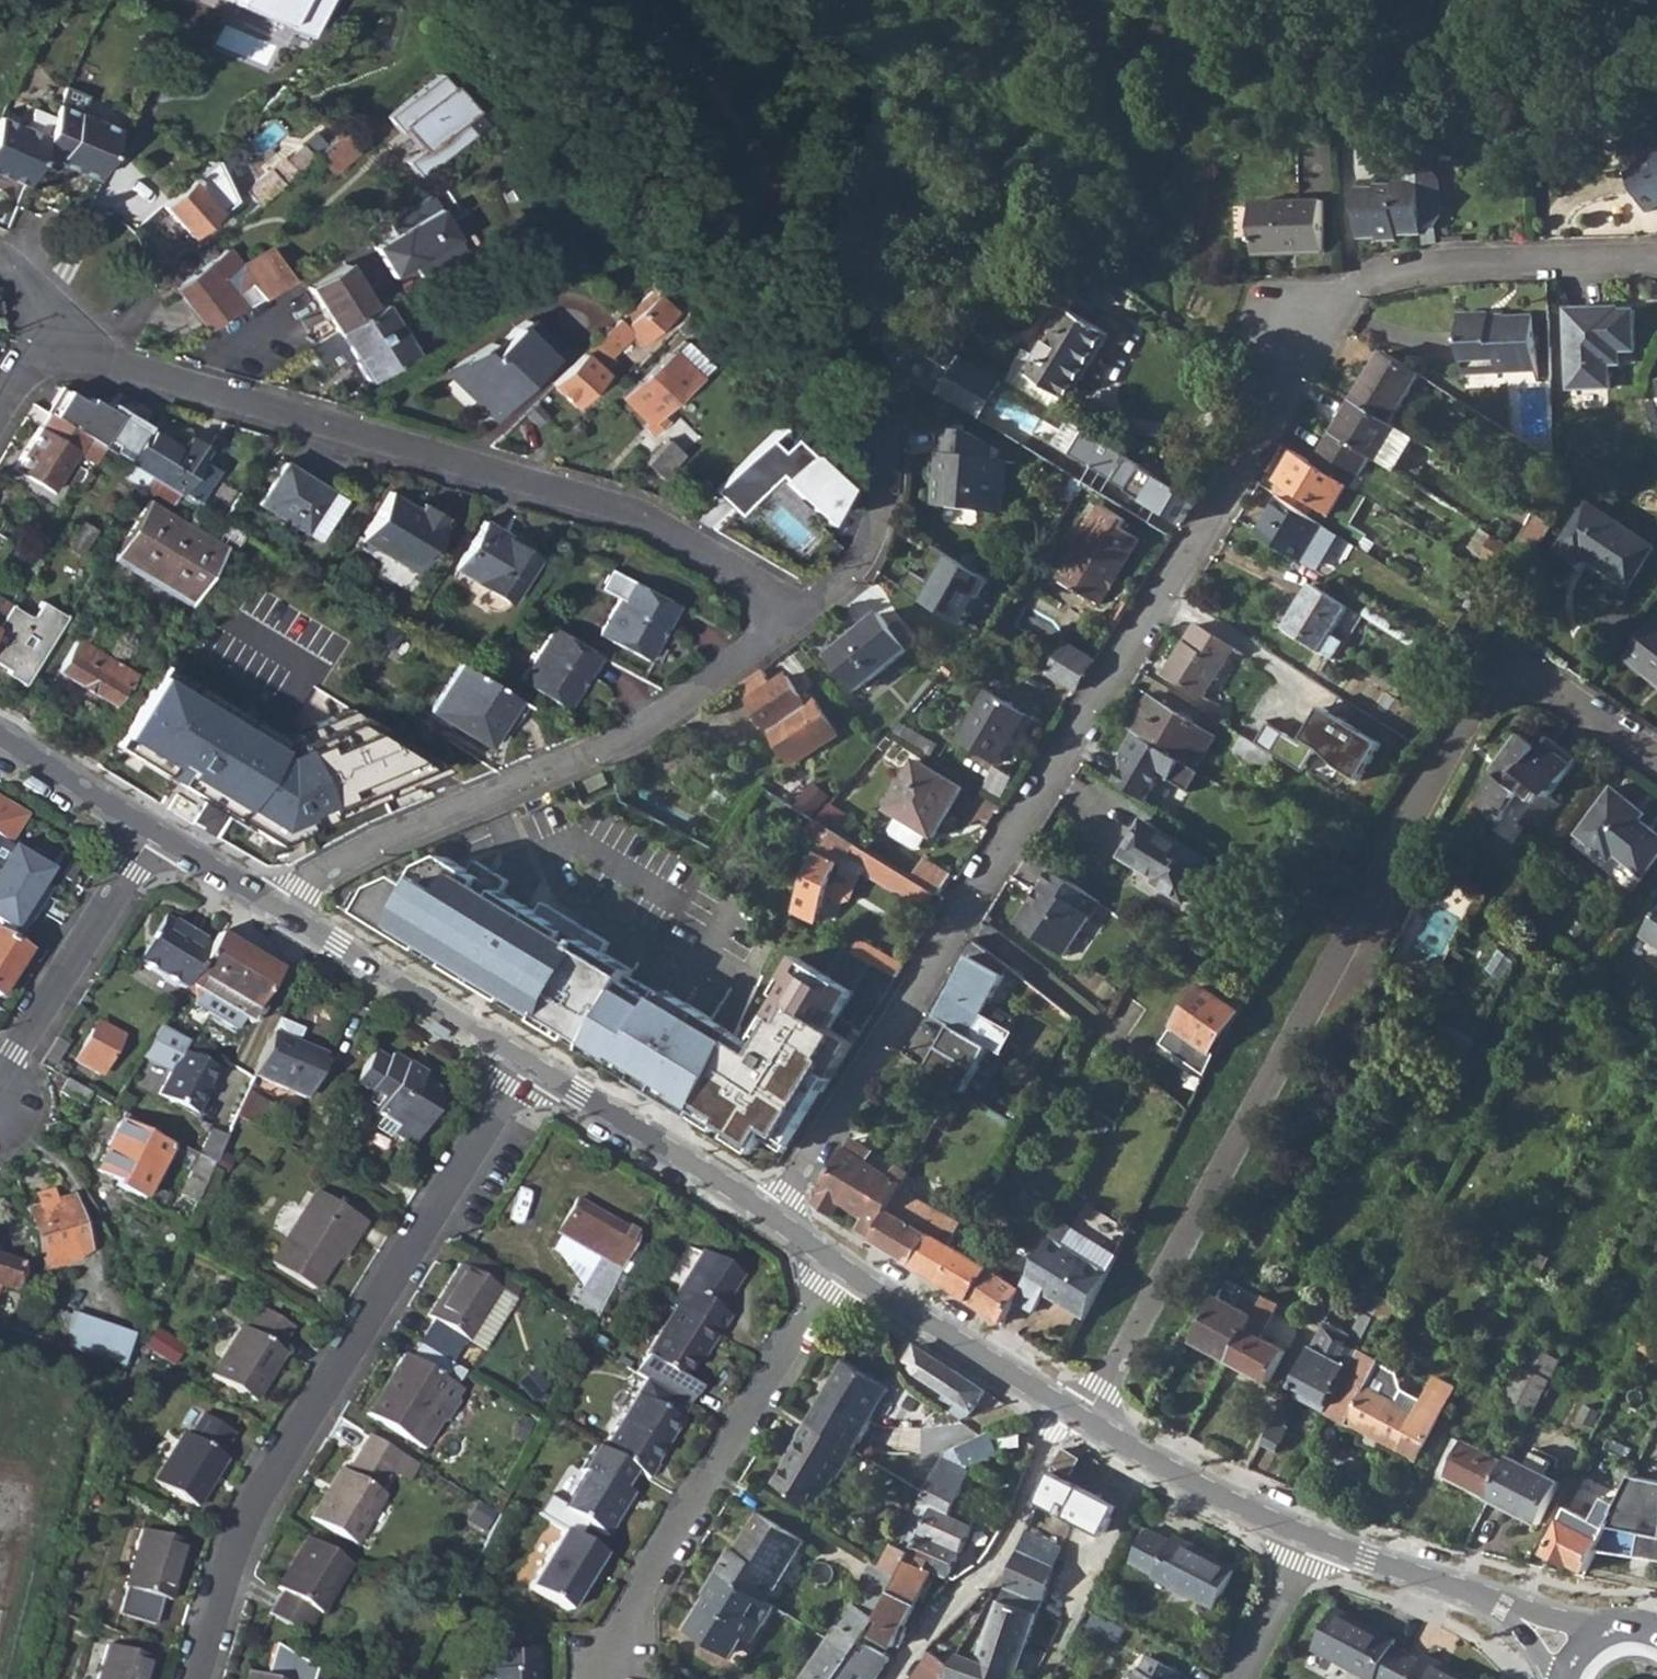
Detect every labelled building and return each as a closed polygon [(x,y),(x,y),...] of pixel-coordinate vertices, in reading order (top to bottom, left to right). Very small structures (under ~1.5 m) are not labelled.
[(328,0),(224,0),(316,33),(328,0)] [(217,85),(233,100),(280,47),(265,34),(217,85)] [(399,148),(422,175),(486,121),(442,69),(389,114),(410,138),(399,148)] [(45,137),(37,154),(96,180),(98,176),(117,130),(96,120),(103,102),(66,86),(45,137)] [(2,182),(4,177),(24,186),(37,154),(45,137),(0,117),(0,180),(2,182)] [(316,155),(333,173),(356,153),(340,135),(316,155)] [(1304,196),(1332,197),(1334,141),(1305,140),(1304,196)] [(295,174),(313,158),(302,145),(284,161),(295,174)] [(1627,171),(1649,213),(1656,208),(1656,154),(1627,171)] [(192,238),(234,200),(213,157),(162,205),(192,238)] [(270,170),(283,184),(295,174),(284,161),(282,158),(270,170)] [(258,204),(262,201),(283,184),(270,170),(247,192),(258,204)] [(1358,189),(1360,235),(1380,236),(1380,233),(1400,234),(1399,231),(1424,228),(1423,225),(1436,225),(1444,214),(1443,179),(1433,170),(1403,173),(1405,188),(1378,188),(1377,179),(1359,180),(1359,189),(1358,189)] [(107,214),(119,185),(98,176),(96,180),(86,205),(107,214)] [(1253,203),(1256,255),(1325,253),(1323,201),(1253,203)] [(392,239),(418,223),(409,207),(383,223),(392,239)] [(207,332),(292,281),(272,250),(242,267),(228,248),(176,290),(207,332)] [(337,331),(374,307),(345,262),(307,286),(337,331)] [(580,408),(612,372),(608,369),(620,357),(615,352),(632,335),(643,346),(673,314),(648,289),(619,319),(581,358),(556,383),(580,408)] [(368,381),(413,352),(400,332),(381,302),(374,307),(337,331),(368,381)] [(1637,351),(1636,310),(1620,310),(1620,308),(1568,309),(1570,390),(1611,389),(1611,364),(1621,364),(1621,351),(1637,351)] [(1068,402),(1109,335),(1070,310),(1040,359),(1027,351),(1008,382),(1055,411),(1062,398),(1068,402)] [(1463,315),(1465,374),(1539,370),(1536,316),(1506,318),(1493,318),(1493,315),(1493,313),(1463,315)] [(482,353),(449,371),(495,416),(520,390),(523,393),(562,353),(525,319),(519,324),(485,357),(482,353)] [(400,332),(413,352),(418,349),(405,329),(400,332)] [(673,353),(698,377),(710,366),(684,341),(673,353)] [(1387,352),(1357,401),(1392,423),(1422,375),(1387,352)] [(673,353),(627,400),(651,423),(649,426),(656,433),(667,422),(660,415),(698,377),(673,353)] [(1002,384),(959,358),(934,398),(978,424),(1002,384)] [(62,387),(46,413),(100,446),(116,420),(62,387)] [(1357,401),(1336,433),(1373,457),(1397,472),(1418,439),(1392,423),(1357,401)] [(1654,423),(1656,423),(1656,409),(1655,403),(1649,405),(1654,423)] [(103,448),(100,446),(46,413),(12,468),(51,492),(76,450),(95,462),(103,448)] [(148,425),(124,460),(126,462),(149,476),(178,495),(195,505),(217,471),(201,461),(210,448),(188,436),(182,446),(148,425)] [(842,488),(781,426),(751,457),(771,477),(764,483),(789,508),(804,522),(822,505),(823,507),(842,488)] [(939,478),(935,505),(1005,513),(1011,462),(995,460),(996,447),(973,433),(946,430),(944,446),(953,447),(952,456),(943,454),(936,453),(933,478),(939,478)] [(1183,524),(1197,501),(1087,432),(1072,455),(1183,524)] [(1353,487),(1373,457),(1336,433),(1317,464),(1353,487)] [(669,440),(645,464),(662,479),(684,454),(669,440)] [(943,454),(952,456),(953,447),(944,446),(943,454)] [(1351,521),(1368,496),(1353,487),(1317,464),(1298,453),(1280,483),(1319,507),(1312,517),(1325,525),(1359,547),(1369,533),(1351,521)] [(755,473),(764,483),(771,477),(751,457),(745,463),(755,473)] [(284,462),(258,504),(303,532),(328,490),(284,462)] [(735,473),(745,483),(755,473),(745,463),(735,473)] [(735,473),(713,495),(723,505),(745,483),(735,473)] [(143,486),(172,505),(178,495),(149,476),(143,486)] [(755,491),(780,517),(789,508),(764,483),(755,491)] [(303,532),(318,541),(342,499),(328,490),(303,532)] [(411,572),(441,523),(439,523),(443,516),(420,502),(416,508),(388,491),(358,539),(411,572)] [(1304,562),(1325,525),(1312,517),(1282,497),(1259,533),(1304,562)] [(151,580),(186,524),(146,499),(111,557),(151,580)] [(1516,547),(1535,558),(1556,526),(1517,502),(1511,511),(1531,525),(1516,547)] [(1631,586),(1655,548),(1589,504),(1560,548),(1581,562),(1586,556),(1631,586)] [(1116,580),(1141,541),(1123,530),(1129,521),(1103,505),(1090,526),(1084,521),(1071,541),(1082,548),(1062,580),(1100,604),(1111,587),(1116,580)] [(506,601),(534,556),(525,550),(500,535),(502,532),(482,520),(451,570),(506,601)] [(186,524),(151,580),(191,604),(225,547),(186,524)] [(500,535),(525,550),(527,548),(502,532),(500,535)] [(1500,567),(1513,548),(1497,537),(1484,557),(1500,567)] [(971,623),(996,577),(932,543),(907,590),(971,623)] [(1500,567),(1510,574),(1523,554),(1513,548),(1500,567)] [(627,578),(597,634),(645,659),(675,604),(627,578)] [(1332,633),(1349,608),(1313,585),(1285,628),(1321,651),(1332,633)] [(8,604),(0,618),(0,665),(3,661),(8,664),(6,669),(3,673),(22,684),(64,616),(39,600),(29,616),(8,604)] [(880,614),(828,654),(856,691),(908,650),(880,614)] [(1626,658),(1656,681),(1656,617),(1626,658)] [(75,637),(54,671),(111,706),(123,686),(127,687),(135,674),(85,644),(95,627),(84,621),(75,637)] [(550,625),(517,679),(565,708),(598,656),(550,625)] [(1203,698),(1235,649),(1199,625),(1167,674),(1203,698)] [(1321,651),(1335,659),(1347,642),(1332,633),(1321,651)] [(1069,643),(1049,673),(1078,688),(1096,661),(1069,643)] [(6,669),(8,664),(3,661),(0,665),(0,666),(6,669)] [(456,662),(427,710),(484,745),(502,716),(511,722),(522,704),(456,662)] [(164,664),(111,744),(276,843),(437,769),(344,711),(289,740),(285,738),(164,664)] [(790,764),(839,733),(814,698),(805,704),(786,676),(771,686),(762,671),(740,684),(790,764)] [(999,764),(1029,716),(990,691),(959,739),(999,764)] [(1195,770),(1218,737),(1151,696),(1140,713),(1145,715),(1136,732),(1182,761),(1195,770)] [(1268,725),(1256,745),(1276,756),(1301,772),(1316,747),(1325,752),(1338,770),(1360,783),(1385,742),(1326,706),(1302,745),(1268,725)] [(1131,729),(1136,732),(1145,715),(1140,713),(1131,729)] [(433,732),(422,751),(446,766),(471,755),(433,732)] [(1171,781),(1182,761),(1136,732),(1126,750),(1123,755),(1123,759),(1123,761),(1126,764),(1115,782),(1146,802),(1162,777),(1171,781)] [(1536,834),(1560,802),(1551,796),(1576,765),(1545,742),(1540,749),(1520,734),(1491,771),(1497,775),(1472,812),(1493,829),(1521,793),(1536,805),(1522,823),(1536,834)] [(1265,771),(1276,756),(1256,745),(1244,736),(1234,751),(1265,771)] [(933,838),(964,789),(918,761),(887,811),(902,819),(933,838)] [(588,781),(593,792),(611,783),(605,772),(588,781)] [(1656,863),(1656,832),(1643,821),(1648,814),(1614,788),(1578,835),(1612,861),(1617,855),(1646,877),(1656,863)] [(24,816),(0,802),(0,841),(5,844),(24,816)] [(842,834),(852,817),(831,804),(819,820),(842,834)] [(896,837),(919,852),(926,849),(933,838),(902,819),(895,830),(896,837)] [(829,897),(844,903),(851,901),(862,875),(848,866),(853,857),(872,870),(869,874),(904,896),(914,879),(842,834),(819,820),(810,833),(804,841),(822,852),(822,853),(795,913),(817,923),(829,897)] [(1186,904),(1212,861),(1144,820),(1121,857),(1157,879),(1155,884),(1186,904)] [(13,929),(48,869),(5,844),(0,841),(0,922),(13,929)] [(447,856),(375,887),(359,912),(422,951),(426,944),(453,960),(449,967),(506,1002),(511,995),(541,1014),(537,1021),(586,1051),(591,1043),(632,977),(635,971),(603,952),(609,942),(543,901),(537,912),(502,890),(509,880),(476,860),(470,870),(447,856)] [(848,866),(862,875),(869,874),(872,870),(853,857),(848,866)] [(927,857),(914,879),(939,895),(953,874),(927,857)] [(1051,867),(1013,922),(1060,955),(1098,900),(1051,867)] [(1643,935),(1656,946),(1656,915),(1643,935)] [(191,974),(209,944),(164,916),(136,961),(182,990),(185,984),(191,974)] [(267,985),(275,971),(215,935),(209,944),(191,974),(248,1008),(241,1019),(250,1024),(272,988),(267,985)] [(23,955),(0,941),(0,993),(23,955)] [(973,956),(1006,977),(1012,967),(979,943),(973,956)] [(871,962),(898,977),(905,965),(878,950),(871,962)] [(704,1101),(699,1111),(755,1148),(768,1131),(791,1147),(862,1038),(834,1024),(857,991),(801,955),(775,993),(782,999),(758,1030),(766,1040),(761,1053),(735,1043),(723,1070),(717,1080),(707,1102),(704,1101)] [(973,956),(938,1017),(949,1024),(953,1026),(972,1037),(1006,977),(973,956)] [(323,978),(308,968),(303,975),(319,985),(321,982),(323,978)] [(185,984),(241,1019),(248,1008),(191,974),(185,984)] [(1427,994),(1435,978),(1428,974),(1419,990),(1427,994)] [(632,977),(591,1043),(617,1060),(613,1066),(670,1102),(674,1096),(699,1111),(704,1101),(707,1102),(717,1080),(723,1070),(735,1043),(738,1035),(665,990),(662,995),(632,977)] [(1204,987),(1240,1012),(1245,1003),(1210,978),(1204,987)] [(1207,1076),(1240,1012),(1204,987),(1161,1045),(1207,1076)] [(299,1031),(275,1019),(251,1075),(305,1099),(314,1077),(319,1079),(327,1061),(322,1059),(323,1056),(294,1043),(299,1031)] [(90,1031),(115,1045),(121,1035),(95,1021),(90,1031)] [(928,1070),(953,1026),(949,1024),(925,1068),(928,1070)] [(169,1073),(180,1053),(187,1040),(160,1025),(142,1058),(169,1073)] [(966,1094),(979,1071),(992,1049),(972,1037),(953,1026),(928,1070),(966,1094)] [(115,1045),(90,1031),(73,1061),(98,1076),(115,1045)] [(388,1055),(384,1060),(370,1051),(345,1091),(360,1099),(357,1103),(379,1117),(371,1129),(386,1137),(389,1133),(407,1145),(437,1100),(435,1090),(423,1083),(422,1085),(416,1082),(420,1075),(388,1055)] [(204,1087),(213,1070),(180,1053),(169,1073),(157,1096),(194,1115),(207,1089),(204,1087)] [(83,1104),(89,1094),(65,1080),(57,1093),(76,1103),(78,1101),(83,1104)] [(258,1130),(271,1107),(244,1093),(233,1116),(258,1130)] [(117,1180),(115,1185),(142,1198),(163,1157),(170,1141),(163,1137),(122,1113),(95,1170),(117,1180)] [(212,1163),(224,1136),(209,1130),(198,1156),(212,1163)] [(850,1144),(856,1147),(859,1142),(854,1139),(850,1144)] [(163,1157),(190,1172),(198,1156),(170,1141),(163,1157)] [(873,1241),(890,1212),(890,1211),(902,1188),(911,1173),(899,1165),(891,1177),(867,1162),(873,1152),(859,1142),(856,1147),(850,1144),(821,1192),(814,1203),(835,1216),(842,1205),(870,1220),(861,1233),(873,1241)] [(195,1202),(212,1163),(198,1156),(190,1172),(179,1195),(195,1202)] [(890,1211),(902,1218),(914,1196),(902,1188),(890,1211)] [(34,1197),(36,1206),(54,1201),(51,1192),(34,1197)] [(353,1235),(362,1221),(313,1192),(270,1263),(313,1288),(331,1257),(347,1231),(353,1235)] [(74,1261),(86,1252),(70,1196),(54,1201),(36,1206),(24,1209),(42,1270),(74,1261)] [(890,1212),(873,1241),(913,1264),(933,1235),(951,1246),(963,1224),(914,1196),(902,1218),(890,1211),(890,1212)] [(624,1257),(635,1235),(573,1201),(563,1220),(624,1257)] [(616,1274),(624,1257),(563,1220),(554,1234),(557,1236),(549,1250),(555,1253),(580,1285),(567,1309),(592,1323),(616,1274)] [(1074,1227),(1062,1221),(1021,1291),(1016,1300),(1035,1312),(1046,1293),(1087,1318),(1110,1274),(1063,1244),(1074,1227)] [(1063,1244),(1110,1274),(1120,1256),(1074,1227),(1063,1244)] [(331,1257),(338,1261),(353,1235),(347,1231),(331,1257)] [(1519,1276),(1530,1282),(1535,1270),(1535,1269),(1551,1237),(1543,1233),(1519,1276)] [(1016,1300),(1021,1291),(998,1275),(1012,1254),(997,1243),(984,1265),(951,1246),(933,1235),(913,1264),(971,1301),(1001,1323),(1016,1300)] [(498,1289),(512,1297),(521,1282),(511,1276),(468,1251),(460,1265),(498,1289)] [(715,1311),(737,1276),(698,1252),(666,1304),(672,1308),(715,1334),(725,1317),(715,1311)] [(14,1266),(0,1261),(0,1287),(6,1289),(14,1266)] [(498,1289),(460,1265),(458,1265),(426,1316),(432,1320),(418,1343),(449,1363),(464,1339),(466,1341),(498,1289)] [(1306,1287),(1322,1297),(1328,1286),(1312,1277),(1306,1287)] [(1220,1298),(1255,1318),(1264,1299),(1229,1280),(1220,1298)] [(1328,1286),(1322,1297),(1309,1320),(1325,1328),(1344,1294),(1328,1286)] [(466,1341),(480,1349),(512,1297),(498,1289),(466,1341)] [(1247,1331),(1260,1338),(1280,1304),(1266,1295),(1264,1299),(1255,1318),(1247,1331)] [(1247,1331),(1255,1318),(1220,1298),(1195,1342),(1232,1361),(1247,1331)] [(240,1327),(210,1376),(251,1401),(281,1352),(276,1348),(289,1326),(259,1307),(245,1330),(240,1327)] [(642,1381),(665,1394),(685,1406),(689,1409),(700,1391),(681,1381),(693,1362),(701,1348),(705,1350),(715,1334),(672,1308),(642,1356),(632,1375),(642,1381)] [(1364,1312),(1347,1344),(1359,1351),(1375,1319),(1364,1312)] [(57,1319),(65,1347),(68,1316),(57,1319)] [(114,1365),(125,1336),(68,1316),(65,1347),(114,1365)] [(144,1345),(171,1364),(180,1350),(154,1331),(144,1345)] [(1270,1382),(1287,1351),(1260,1338),(1247,1331),(1232,1361),(1270,1382)] [(1314,1348),(1351,1366),(1359,1351),(1347,1344),(1324,1333),(1314,1348)] [(1646,1334),(1639,1349),(1656,1362),(1656,1342),(1646,1334)] [(449,1363),(418,1343),(409,1358),(402,1355),(366,1414),(422,1449),(439,1422),(444,1420),(455,1402),(454,1397),(459,1389),(453,1386),(463,1371),(449,1363)] [(1536,1411),(1569,1349),(1560,1344),(1553,1358),(1532,1347),(1507,1396),(1536,1411)] [(971,1417),(987,1392),(917,1346),(907,1361),(916,1374),(947,1394),(941,1404),(963,1420),(971,1417)] [(693,1362),(697,1364),(705,1350),(701,1348),(693,1362)] [(1327,1413),(1351,1366),(1314,1348),(1307,1360),(1293,1388),(1299,1391),(1300,1389),(1323,1400),(1318,1409),(1327,1413)] [(1418,1461),(1452,1397),(1461,1380),(1442,1369),(1432,1387),(1420,1411),(1400,1400),(1407,1386),(1401,1372),(1382,1363),(1359,1351),(1351,1366),(1327,1413),(1418,1461)] [(856,1449),(893,1389),(846,1361),(809,1421),(856,1449)] [(521,1385),(527,1403),(545,1396),(539,1379),(521,1385)] [(665,1394),(642,1381),(599,1451),(631,1470),(645,1478),(654,1463),(653,1462),(678,1422),(677,1421),(685,1406),(665,1394)] [(1296,1397),(1318,1409),(1323,1400),(1300,1389),(1299,1391),(1296,1397)] [(181,1433),(151,1482),(193,1508),(223,1459),(217,1455),(231,1432),(200,1414),(187,1437),(181,1433)] [(1278,1452),(1291,1428),(1275,1420),(1262,1443),(1278,1452)] [(838,1480),(856,1449),(809,1421),(800,1437),(805,1439),(789,1464),(777,1484),(816,1509),(835,1478),(838,1480)] [(964,1468),(1000,1452),(991,1432),(946,1454),(927,1492),(920,1504),(951,1517),(954,1510),(972,1472),(964,1468)] [(339,1469),(310,1519),(351,1544),(381,1495),(376,1491),(388,1471),(406,1482),(416,1464),(368,1435),(358,1451),(345,1473),(339,1469)] [(1470,1444),(1480,1450),(1484,1442),(1474,1436),(1470,1444)] [(785,1462),(789,1464),(805,1439),(800,1437),(785,1462)] [(1490,1499),(1512,1457),(1505,1455),(1502,1461),(1480,1450),(1470,1444),(1459,1438),(1439,1476),(1447,1481),(1448,1478),(1490,1499)] [(631,1470),(599,1451),(592,1446),(577,1471),(582,1473),(560,1509),(604,1537),(610,1526),(606,1524),(626,1491),(621,1488),(631,1470)] [(1512,1457),(1490,1499),(1541,1524),(1563,1482),(1512,1457)] [(1094,1535),(1108,1507),(1045,1475),(1032,1503),(1094,1535)] [(1633,1476),(1617,1512),(1599,1547),(1656,1558),(1656,1481),(1633,1476)] [(606,1524),(610,1526),(631,1493),(626,1491),(606,1524)] [(973,1527),(951,1517),(920,1504),(898,1545),(915,1553),(910,1561),(933,1571),(950,1579),(973,1527)] [(1562,1520),(1547,1549),(1587,1572),(1599,1547),(1617,1512),(1604,1506),(1597,1520),(1581,1513),(1575,1526),(1564,1520),(1562,1520)] [(1564,1520),(1575,1526),(1581,1513),(1574,1509),(1568,1512),(1564,1520)] [(770,1602),(807,1541),(760,1513),(738,1550),(733,1548),(719,1571),(770,1602)] [(1032,1522),(1041,1526),(1044,1518),(1035,1515),(1032,1522)] [(1028,1530),(1051,1541),(1054,1533),(1041,1526),(1032,1522),(1028,1530)] [(154,1624),(161,1598),(168,1601),(185,1542),(141,1530),(124,1587),(126,1588),(118,1614),(154,1624)] [(566,1610),(600,1554),(561,1530),(526,1587),(566,1610)] [(1063,1547),(1051,1541),(1028,1530),(1020,1550),(1055,1567),(1063,1547)] [(1177,1536),(1173,1543),(1150,1531),(1132,1562),(1156,1575),(1155,1577),(1216,1609),(1237,1567),(1177,1536)] [(347,1564),(305,1538),(276,1587),(281,1591),(268,1614),(298,1632),(299,1631),(312,1609),(318,1612),(347,1564)] [(910,1561),(915,1553),(898,1545),(886,1567),(902,1576),(894,1592),(916,1604),(933,1571),(910,1561)] [(1017,1675),(1055,1567),(1020,1550),(1015,1564),(980,1661),(1017,1675)] [(874,1590),(891,1599),(894,1592),(902,1576),(886,1567),(876,1563),(864,1584),(874,1590)] [(777,1607),(770,1602),(719,1571),(705,1594),(708,1596),(712,1598),(706,1607),(702,1605),(687,1630),(728,1654),(740,1635),(746,1638),(756,1621),(765,1627),(777,1607)] [(880,1618),(891,1599),(874,1590),(865,1609),(856,1603),(831,1639),(855,1655),(864,1642),(869,1634),(879,1620),(880,1618)] [(892,1648),(916,1604),(894,1592),(891,1599),(880,1618),(879,1620),(869,1634),(892,1648)] [(702,1605),(706,1607),(712,1598),(708,1596),(702,1605)] [(1397,1640),(1337,1608),(1315,1650),(1371,1678),(1377,1678),(1395,1678),(1408,1654),(1393,1647),(1397,1640)] [(299,1631),(305,1635),(318,1612),(312,1609),(299,1631)] [(746,1638),(755,1644),(765,1627),(756,1621),(746,1638)] [(728,1654),(734,1658),(746,1638),(740,1635),(728,1654)] [(855,1655),(831,1639),(803,1678),(839,1678),(855,1655)] [(839,1678),(878,1678),(891,1658),(864,1642),(855,1655),(839,1678)] [(151,1658),(106,1645),(96,1678),(145,1678),(151,1658)] [(536,1650),(487,1651),(487,1670),(476,1670),(476,1678),(537,1678),(536,1650)] [(954,1668),(934,1654),(917,1678),(947,1678),(954,1668)] [(1423,1661),(1408,1654),(1395,1678),(1473,1678),(1426,1655),(1423,1661)] [(979,1662),(961,1655),(954,1668),(947,1678),(1016,1678),(1017,1675),(980,1661),(979,1662)] [(1183,1673),(1150,1656),(1143,1671),(1141,1669),(1136,1678),(1180,1678),(1183,1673)]
